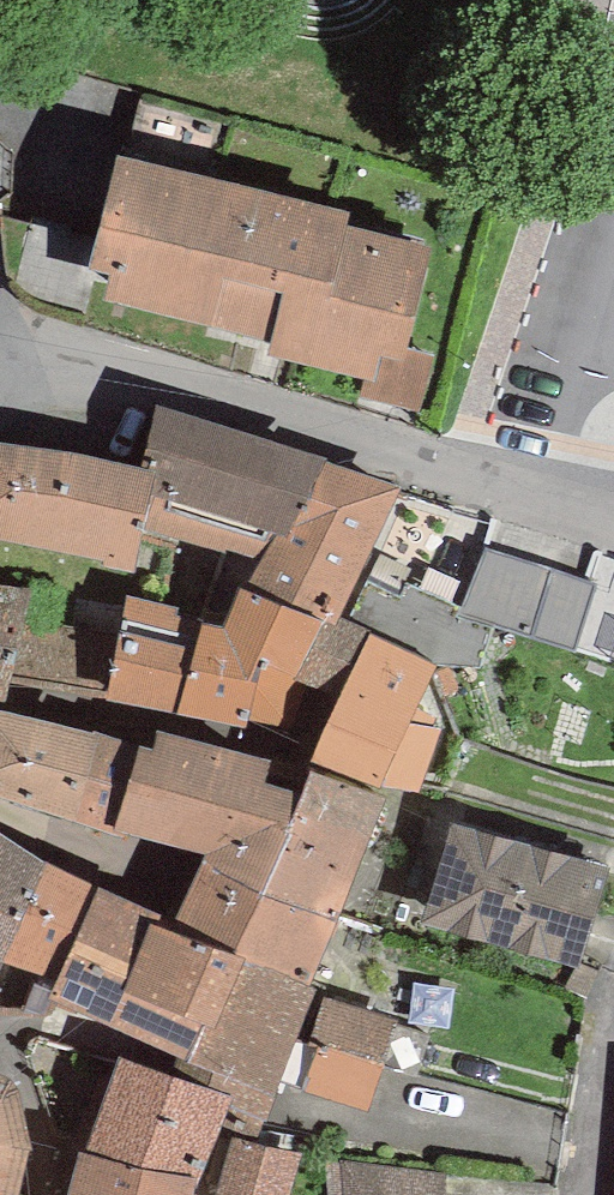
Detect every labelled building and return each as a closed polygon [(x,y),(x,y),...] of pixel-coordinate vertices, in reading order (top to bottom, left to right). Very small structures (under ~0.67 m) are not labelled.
[(395,341),(417,249),(338,229),(341,215),(127,161),(105,244),(101,260),(281,307),(274,336),(366,360),(360,396),(419,408),(434,352),(395,341)] [(101,260),(105,244),(66,234),(69,222),(35,214),(20,278),(40,295),(88,308),(101,260)] [(403,719),(432,661),(329,614),(389,486),(160,410),(145,470),(69,453),(0,446),(0,519),(136,557),(146,516),(223,541),(225,536),(271,550),(233,635),(163,623),(166,607),(132,598),(125,634),(115,690),(172,699),(206,705),(247,711),(276,726),(297,684),(341,704),(325,735),(319,747),(377,772),(403,719)] [(575,647),(595,583),(484,547),(461,607),(407,581),(400,594),(371,580),(349,622),(432,661),(477,661),(491,620),(575,647)] [(26,591),(0,587),(0,679),(3,680),(5,673),(19,618),(26,591)] [(115,690),(125,634),(19,618),(5,673),(115,690)] [(262,1077),(265,1070),(378,798),(368,794),(317,772),(307,794),(254,777),(258,756),(164,731),(158,751),(0,711),(0,781),(14,785),(121,824),(123,812),(222,841),(211,873),(189,934),(42,864),(0,837),(0,953),(3,946),(65,970),(58,985),(124,1015),(224,1061),(262,1077)] [(403,719),(377,772),(412,785),(437,723),(403,719)] [(574,949),(599,868),(460,830),(437,910),(574,949)] [(587,995),(598,969),(579,960),(568,988),(587,995)] [(383,1061),(396,1021),(325,995),(311,1036),(323,1041),(311,1073),(367,1092),(376,1057),(383,1061)] [(495,1094),(508,1058),(396,1021),(383,1061),(495,1094)] [(224,1061),(214,1089),(131,1059),(120,1089),(97,1154),(89,1152),(76,1194),(189,1194),(193,1174),(219,1112),(257,1124),(274,1082),(262,1077),(224,1061)] [(23,1136),(4,1079),(0,1077),(0,1194),(7,1194),(23,1136)] [(290,1153),(245,1141),(229,1194),(278,1194),(290,1153)] [(443,1176),(349,1167),(351,1194),(443,1194),(443,1176)]
